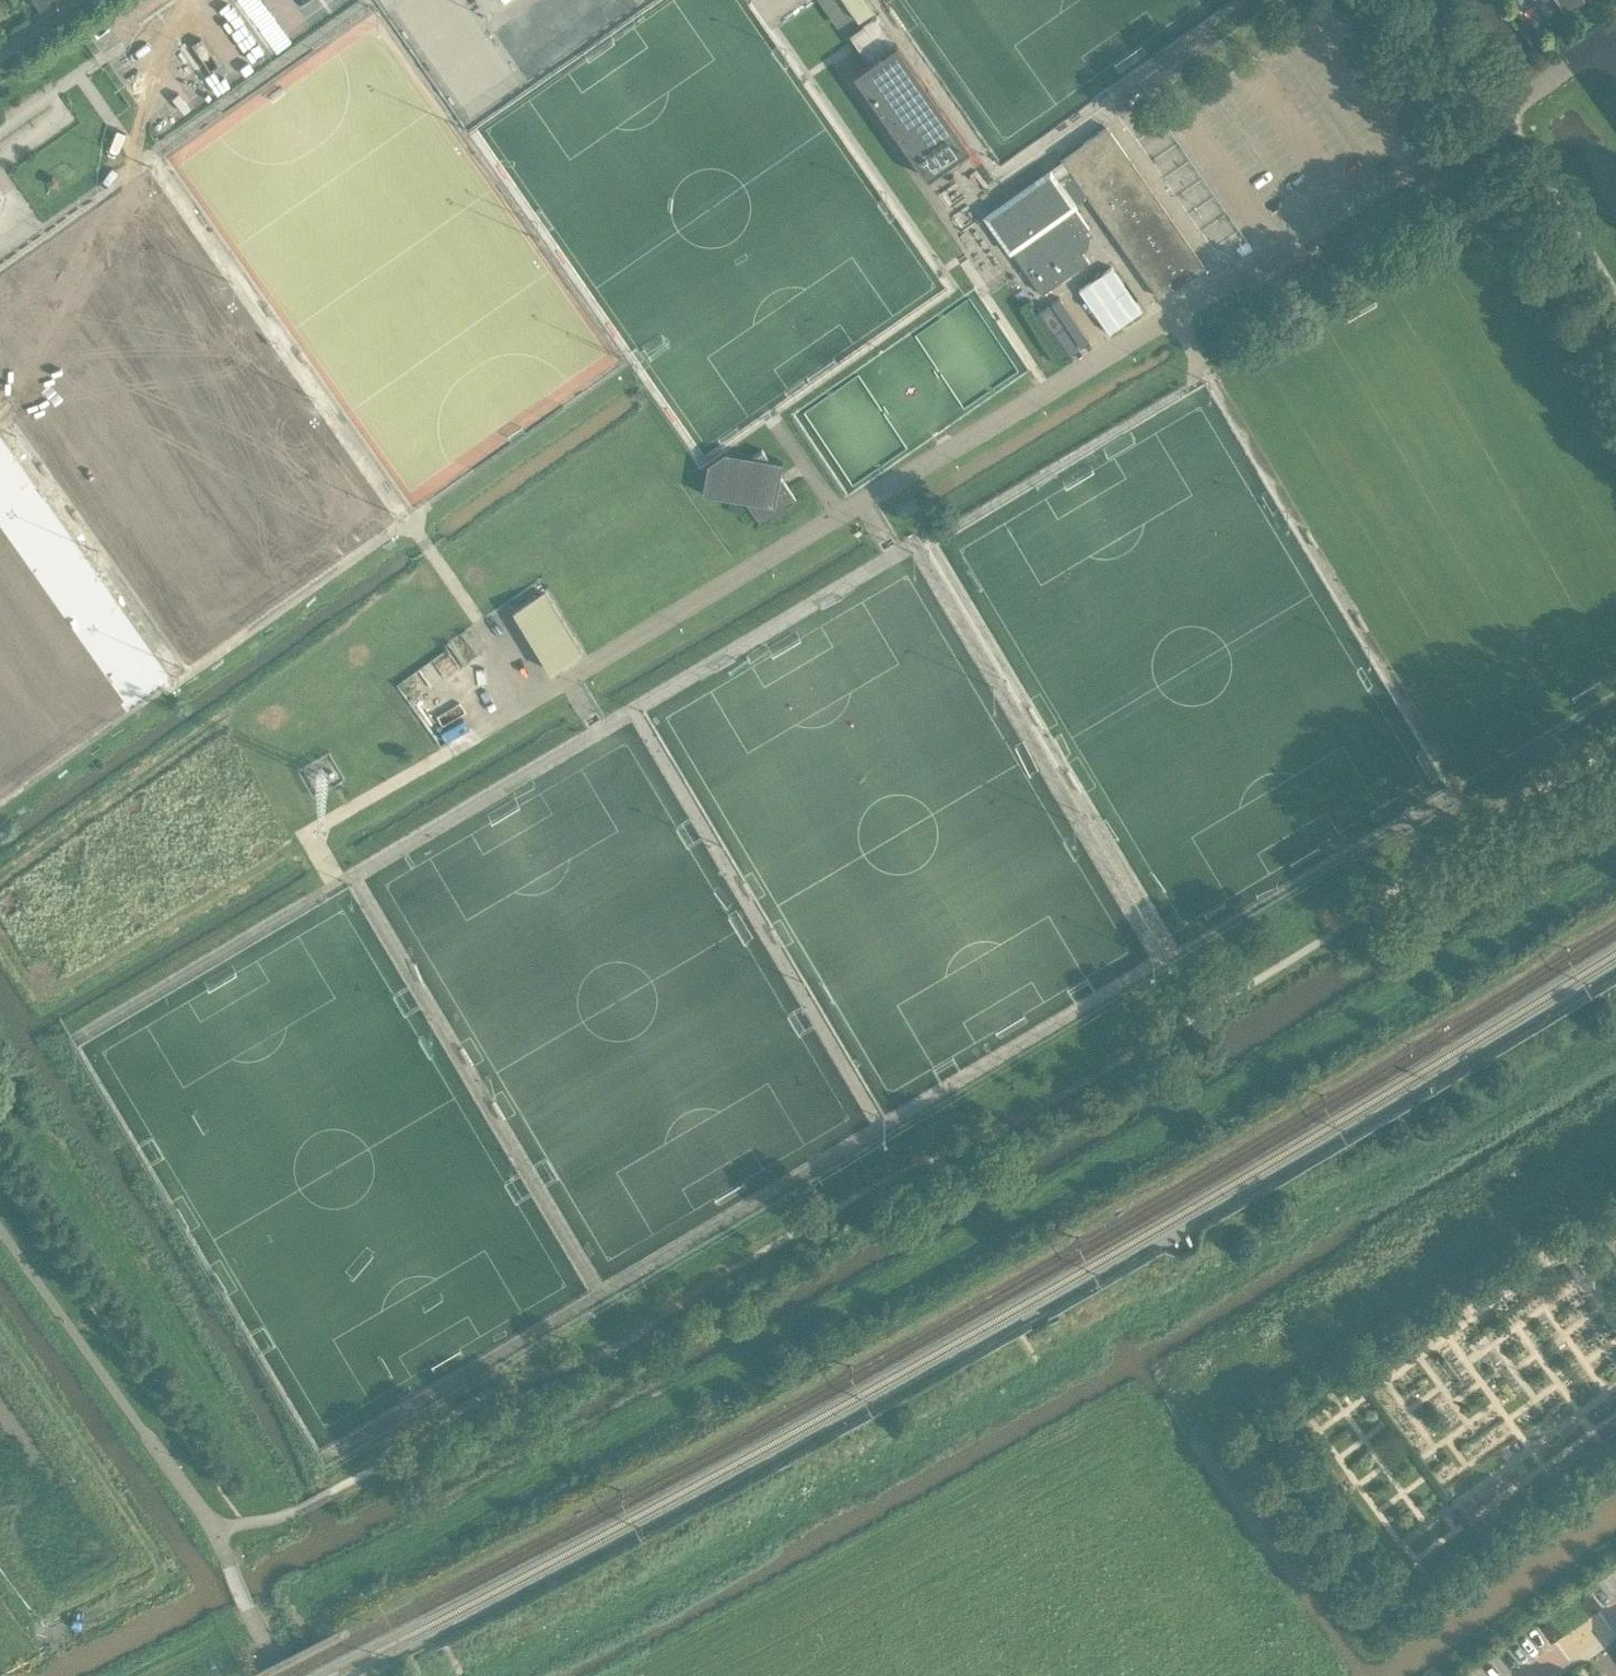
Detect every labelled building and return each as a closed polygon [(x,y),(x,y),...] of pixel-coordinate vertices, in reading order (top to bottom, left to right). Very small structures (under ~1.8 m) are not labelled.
[(50,0),(34,0),(41,9),(51,1),(50,0)] [(875,3),(872,0),(820,0),(838,25),(856,12),(858,15),(875,3)] [(927,176),(936,170),(970,146),(896,41),(862,65),(853,71),(927,176)] [(1062,157),(1070,169),(1087,193),(1160,296),(1205,265),(1107,126),(1062,157)] [(1073,203),(1087,193),(1070,169),(1055,179),(1050,172),(988,215),(1042,292),(1089,259),(1082,250),(1086,247),(1088,243),(1089,236),(1088,232),(1086,228),(1089,226),(1073,203)] [(769,458),(762,449),(753,455),(739,453),(736,467),(727,474),(733,483),(731,497),(745,500),(761,522),(772,514),(783,516),(785,506),(797,497),(781,475),(783,460),(769,458)] [(736,467),(739,453),(720,451),(707,463),(701,490),(731,497),(733,483),(727,474),(736,467)] [(515,609),(523,622),(552,670),(582,652),(545,590),(515,609)]
